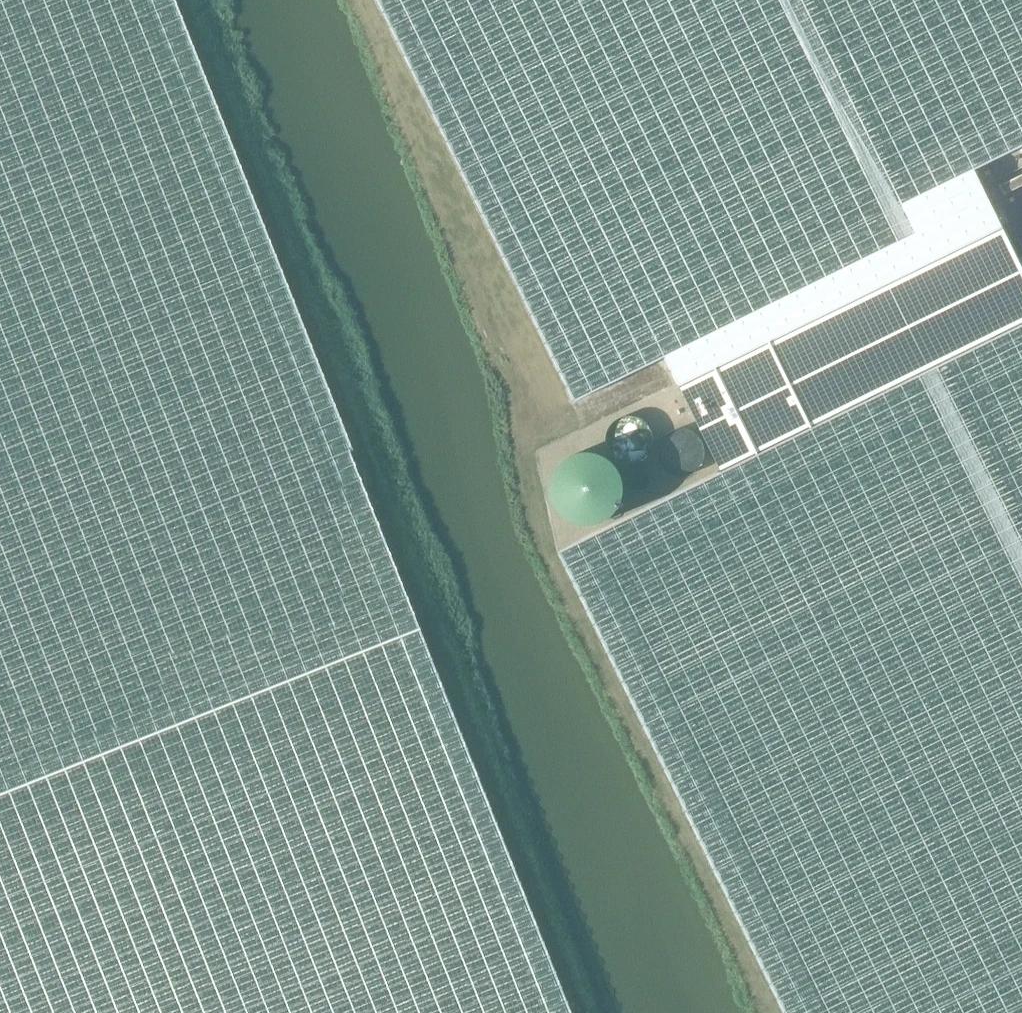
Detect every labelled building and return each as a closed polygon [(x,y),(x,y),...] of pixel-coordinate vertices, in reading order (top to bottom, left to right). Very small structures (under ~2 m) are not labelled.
[(172,0),(0,0),(0,1012),(571,1012),(172,0)] [(574,399),(664,355),(679,385),(1003,226),(974,167),(1021,144),(1021,0),(379,0),(574,399)] [(995,161),(990,163),(994,170),(998,168),(1000,167),(997,160),(995,161)] [(1003,226),(679,385),(721,471),(559,551),(785,1012),(1021,1012),(1021,266),(1003,226)]
